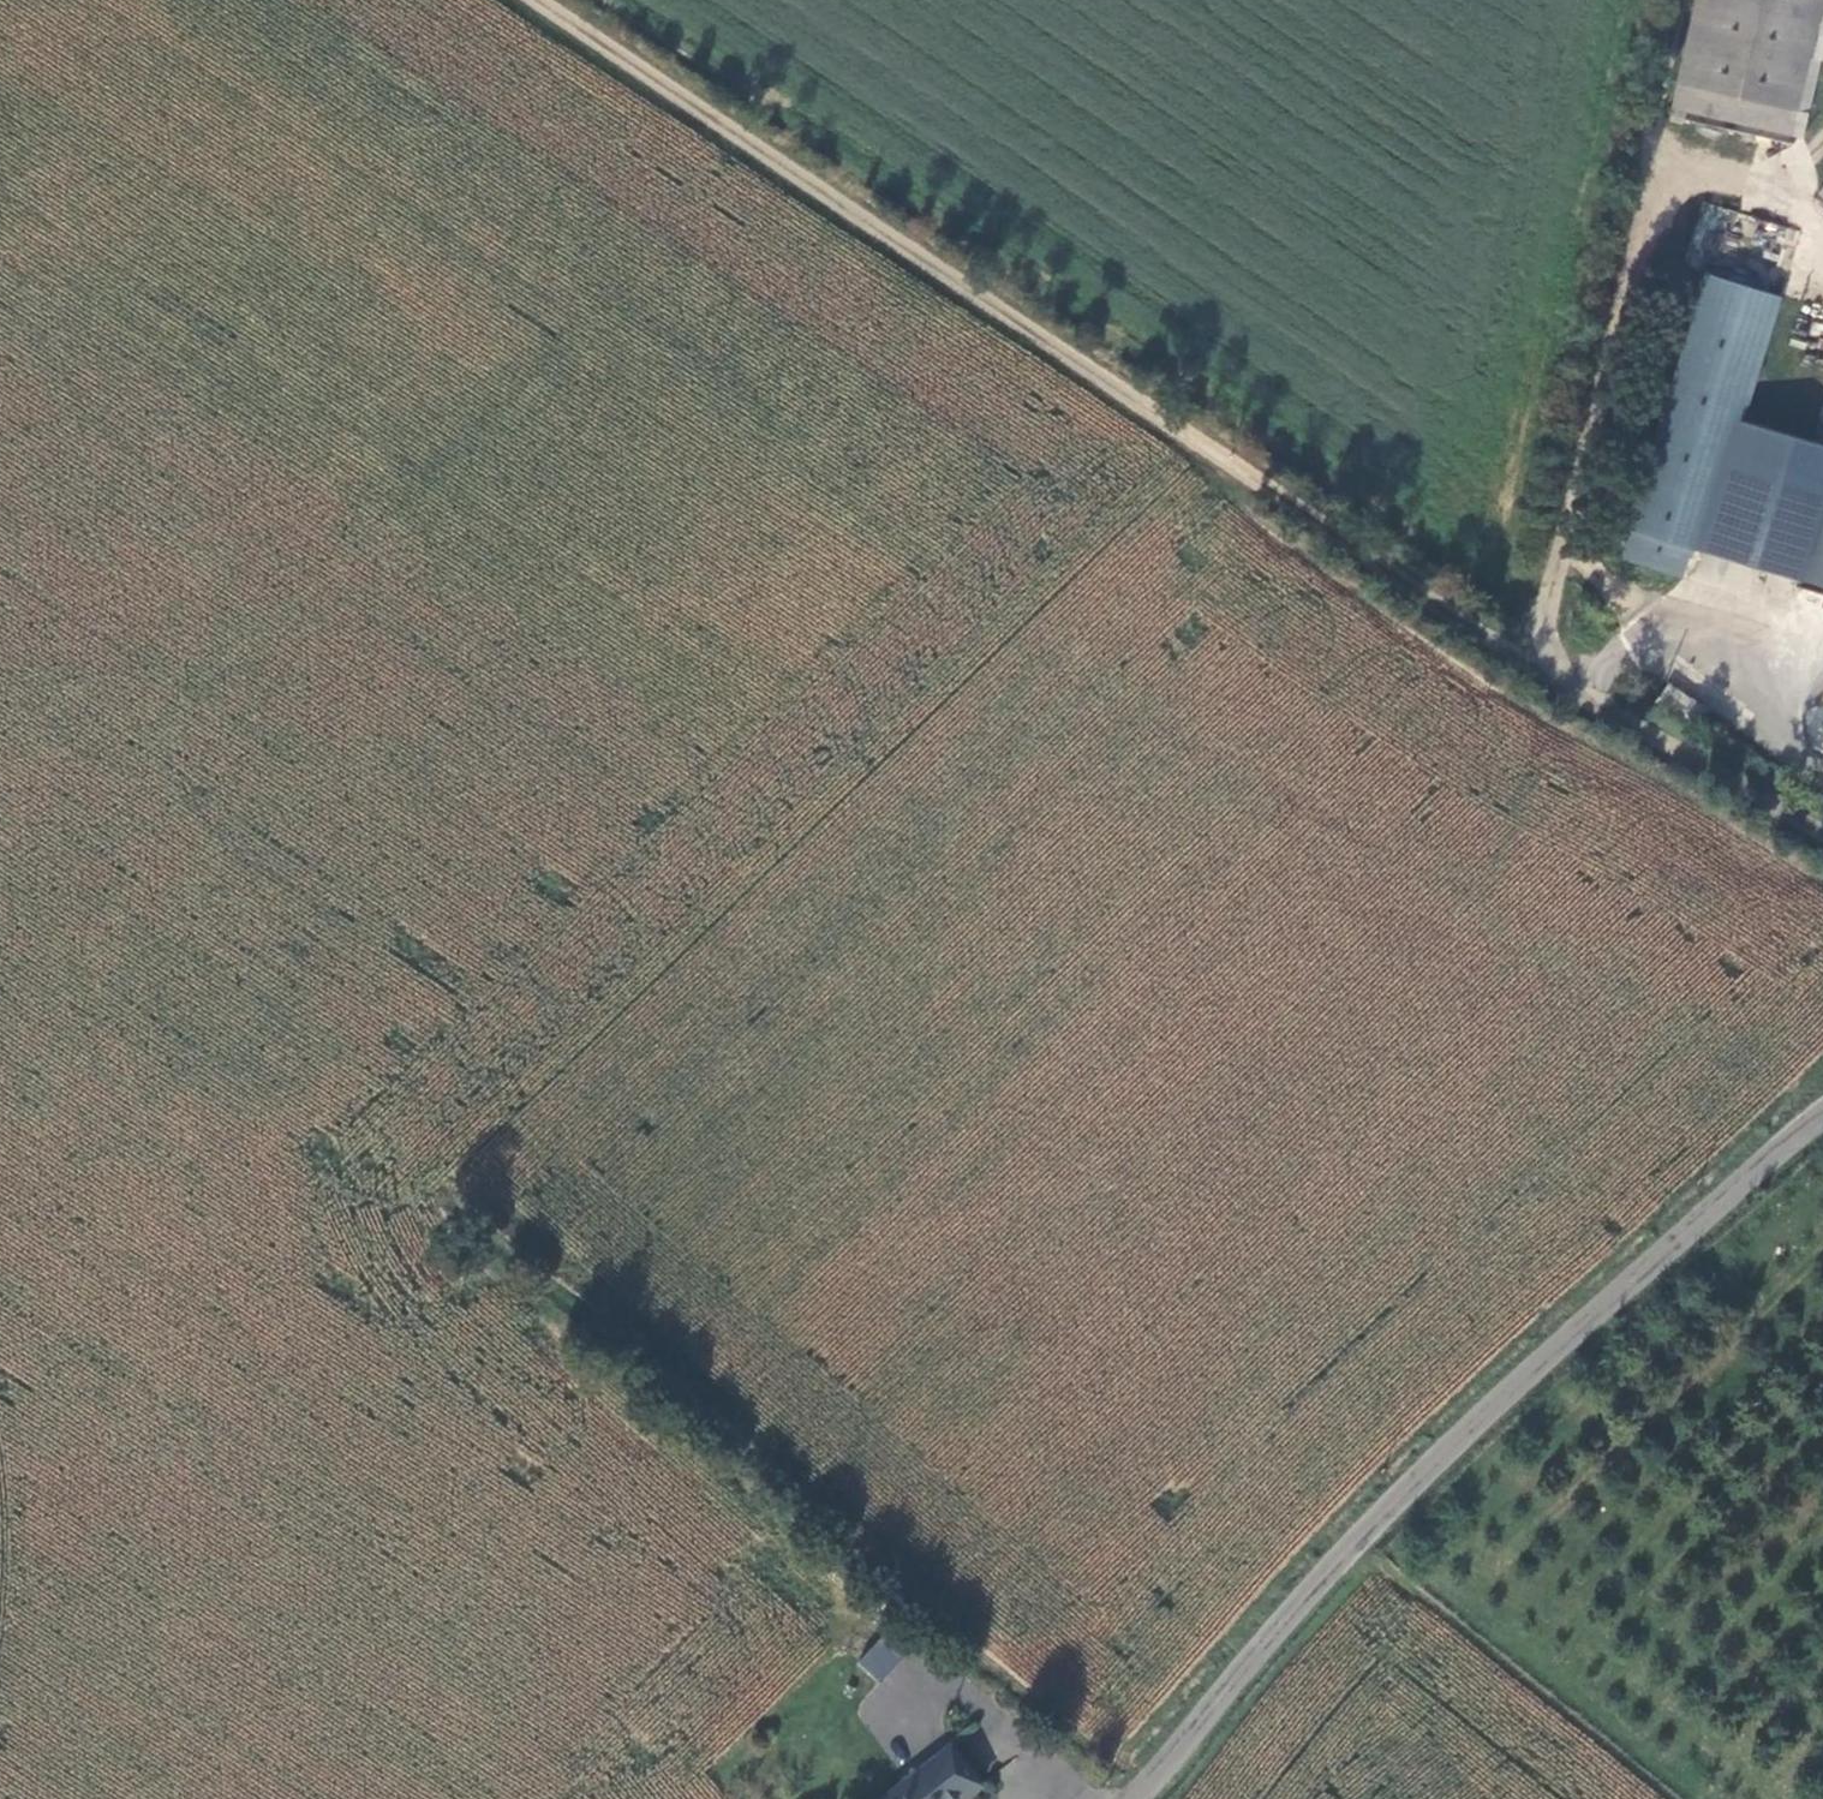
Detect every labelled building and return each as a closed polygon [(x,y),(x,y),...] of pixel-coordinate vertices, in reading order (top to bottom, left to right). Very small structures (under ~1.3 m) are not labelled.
[(1683,78),(1802,109),(1822,20),(1822,0),(1700,0),(1683,78)] [(1802,109),(1683,78),(1676,103),(1797,133),(1802,109)] [(1703,201),(1691,239),(1722,249),(1729,227),(1792,248),(1798,231),(1703,201)] [(1621,558),(1637,563),(1718,295),(1723,278),(1707,274),(1621,558)] [(1718,295),(1637,563),(1684,577),(1693,549),(1704,552),(1783,296),(1723,278),(1718,295)] [(1805,581),(1822,586),(1822,521),(1805,581)] [(1709,707),(1673,686),(1662,699),(1679,710),(1683,705),(1702,717),(1709,707)] [(857,1662),(879,1682),(903,1656),(882,1635),(857,1662)] [(888,1798),(967,1798),(983,1786),(953,1745),(888,1798)]
